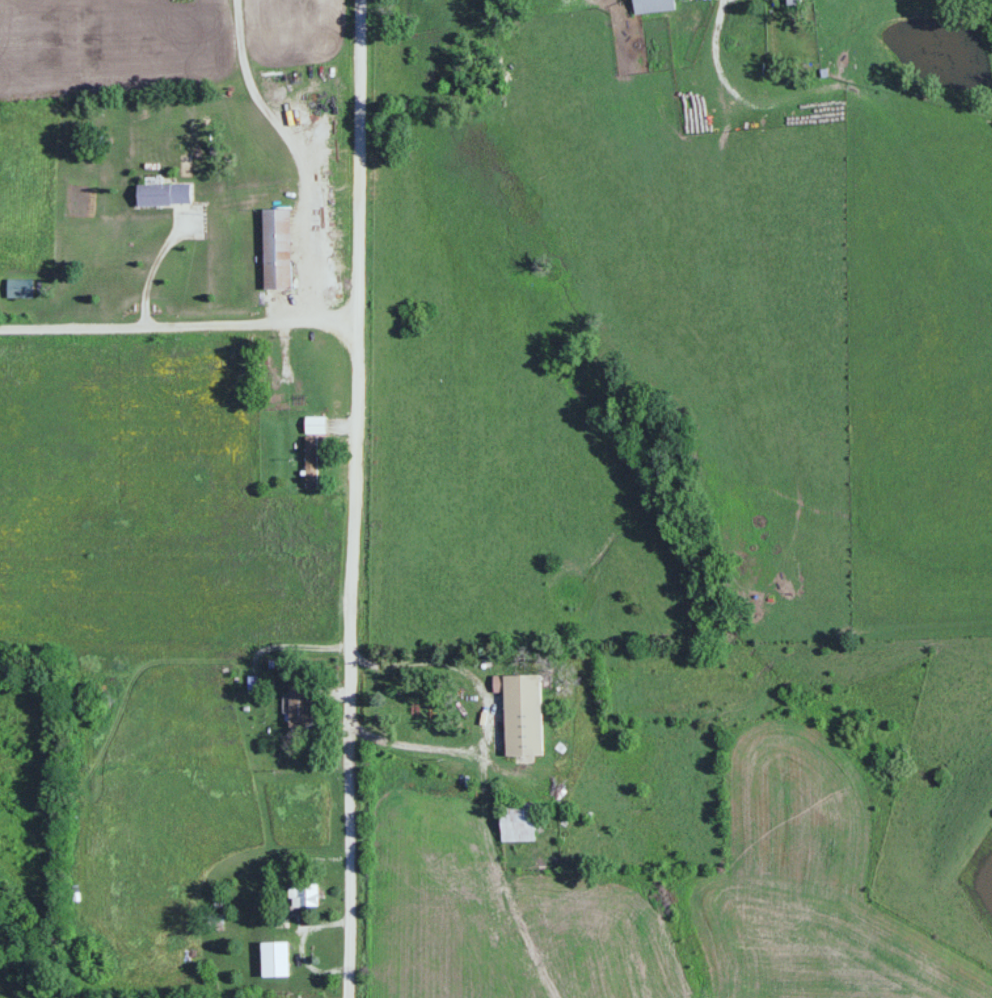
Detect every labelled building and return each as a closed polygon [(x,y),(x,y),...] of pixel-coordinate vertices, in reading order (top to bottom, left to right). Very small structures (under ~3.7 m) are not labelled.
[(674,10),(673,0),(633,0),(634,14),(674,10)] [(136,207),(191,206),(190,184),(135,186),(136,207)] [(265,291),(292,291),(292,210),(265,210),(265,291)] [(32,281),(7,281),(7,299),(32,299),(32,281)] [(306,434),(326,434),(326,418),(306,418),(306,434)] [(306,488),(317,488),(317,438),(306,438),(306,488)] [(543,756),(542,675),(495,676),(496,691),(505,691),(506,756),(543,756)] [(313,725),(313,687),(289,687),(289,725),(313,725)] [(535,841),(535,803),(501,803),(501,841),(535,841)] [(319,884),(290,884),(290,905),(319,905),(319,884)] [(262,942),(262,976),(289,976),(289,942),(262,942)]
